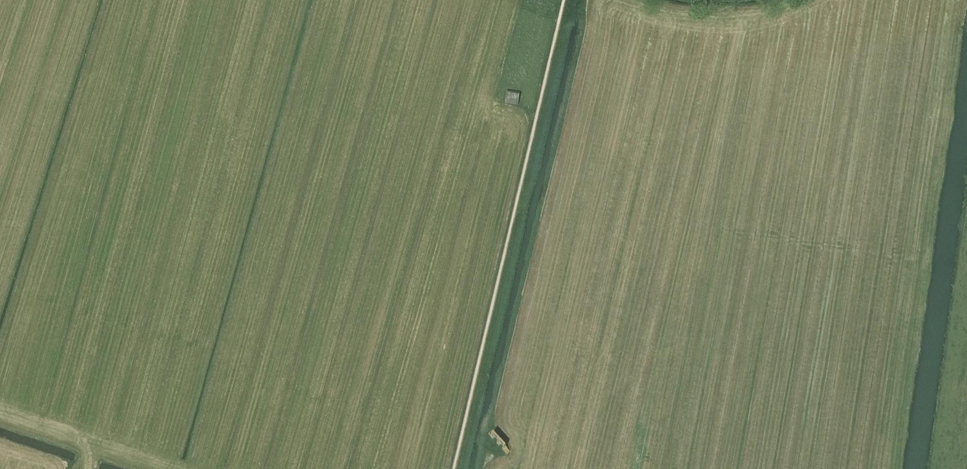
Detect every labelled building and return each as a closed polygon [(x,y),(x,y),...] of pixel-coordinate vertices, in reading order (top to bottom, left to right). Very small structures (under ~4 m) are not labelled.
[(522,97),(508,94),(506,105),(520,108),(522,97)] [(516,445),(498,426),(491,433),(493,436),(498,432),(502,437),(498,441),(501,444),(505,440),(510,446),(506,450),(509,452),(516,445)]
